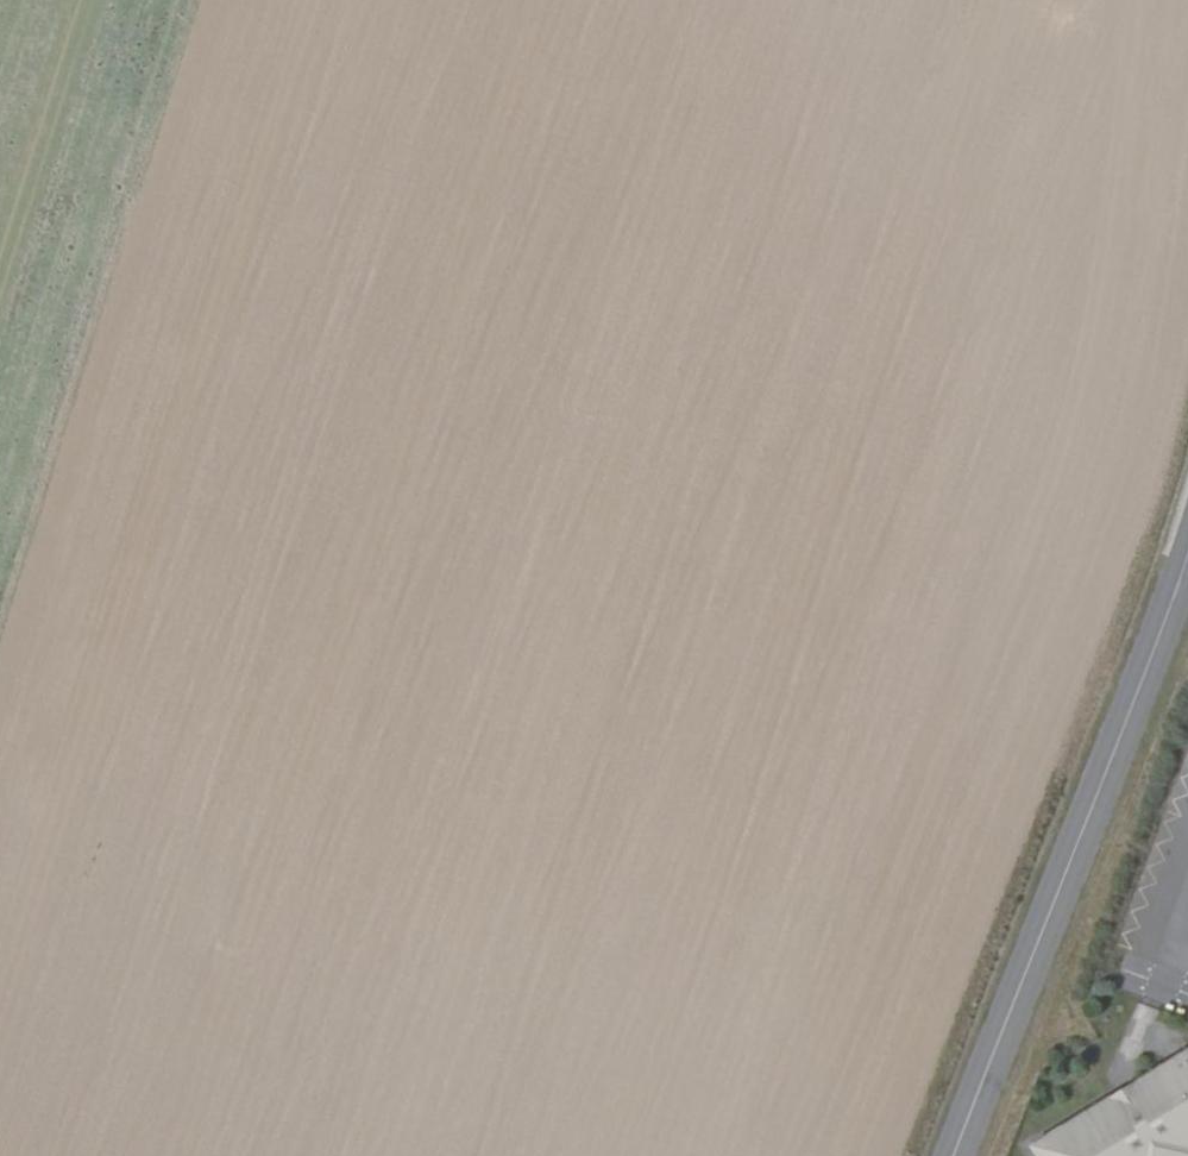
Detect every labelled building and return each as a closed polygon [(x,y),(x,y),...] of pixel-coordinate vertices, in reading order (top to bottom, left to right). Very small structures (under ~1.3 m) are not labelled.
[(1046,1155),(1187,1155),(1187,1068),(1046,1155)]
